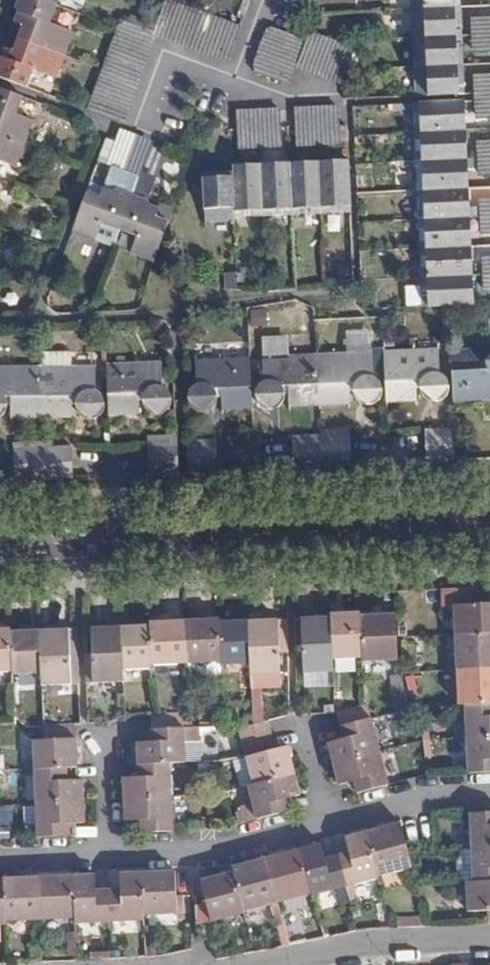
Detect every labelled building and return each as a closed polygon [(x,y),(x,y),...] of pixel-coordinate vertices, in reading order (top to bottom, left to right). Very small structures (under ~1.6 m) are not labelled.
[(41,0),(19,0),(17,7),(18,12),(17,17),(15,22),(24,25),(19,39),(65,55),(74,32),(50,23),(56,6),(41,0)] [(166,0),(165,0),(156,29),(155,32),(170,38),(181,5),(166,0)] [(455,8),(455,0),(411,0),(412,10),(455,8)] [(185,43),(196,11),(181,5),(170,38),(185,43)] [(413,39),(456,37),(455,8),(412,10),(413,39)] [(123,16),(121,21),(133,25),(134,20),(123,16)] [(212,16),(199,49),(214,54),(226,22),(212,16)] [(474,36),(489,36),(489,20),(473,20),(474,36)] [(121,21),(116,36),(149,48),(155,32),(138,26),(133,25),(121,21)] [(226,22),(214,54),(229,59),(241,27),(226,22)] [(138,26),(155,32),(156,29),(140,23),(138,26)] [(303,39),(271,27),(266,42),(297,55),(303,39)] [(298,65),(312,70),(325,39),(310,33),(298,65)] [(149,48),(116,36),(110,51),(143,63),(149,48)] [(489,51),(489,36),(474,36),(475,52),(489,51)] [(414,68),(458,66),(456,37),(413,39),(414,68)] [(65,55),(19,39),(14,50),(6,47),(3,54),(2,59),(0,59),(0,77),(26,87),(33,69),(57,77),(65,55)] [(312,70),(327,76),(339,45),(325,39),(312,70)] [(292,70),(297,55),(266,42),(260,56),(292,70)] [(327,76),(343,82),(354,51),(339,45),(327,76)] [(137,78),(143,63),(110,51),(105,66),(137,78)] [(292,70),(260,56),(254,71),(286,85),(292,70)] [(105,66),(100,80),(132,92),(137,78),(105,66)] [(415,97),(459,95),(458,66),(414,68),(415,97)] [(476,94),(489,93),(489,77),(475,78),(476,94)] [(132,92),(100,80),(94,95),(127,107),(132,92)] [(25,144),(33,120),(16,114),(22,97),(0,88),(0,135),(25,144)] [(94,95),(88,110),(121,122),(127,107),(94,95)] [(477,101),(478,117),(489,116),(489,101),(477,101)] [(413,104),(414,133),(460,131),(459,102),(413,104)] [(312,143),(326,142),(325,109),(310,110),(312,143)] [(339,143),(338,109),(325,109),(326,142),(339,143)] [(297,143),(312,143),(310,110),(295,110),(296,128),(297,143)] [(251,113),(254,146),(268,145),(267,112),(251,113)] [(267,112),(268,145),(282,144),(281,128),(280,112),(267,112)] [(238,113),(239,147),(254,146),(251,113),(238,113)] [(460,131),(414,133),(415,162),(461,160),(460,131)] [(122,133),(116,147),(109,164),(124,170),(136,138),(122,133)] [(0,161),(17,167),(25,144),(0,135),(0,161)] [(124,170),(140,176),(152,144),(136,138),(124,170)] [(479,159),(489,159),(489,142),(479,143),(479,159)] [(479,159),(480,174),(489,174),(489,159),(479,159)] [(461,160),(415,162),(416,191),(462,189),(461,160)] [(322,206),(351,205),(349,165),(320,167),(322,206)] [(264,209),(292,208),(290,167),(262,169),(264,209)] [(292,208),(322,206),(320,167),(290,167),(292,208)] [(235,210),(264,209),(262,169),(233,170),(233,176),(235,210)] [(206,212),(235,210),(233,176),(204,178),(206,212)] [(489,197),(489,185),(475,186),(476,198),(489,197)] [(88,192),(74,232),(95,240),(101,222),(120,229),(133,195),(119,189),(115,192),(103,188),(99,197),(88,192)] [(416,191),(418,220),(464,217),(462,189),(416,191)] [(131,252),(154,261),(169,222),(157,218),(160,209),(149,205),(148,201),(133,195),(120,229),(138,236),(131,252)] [(418,220),(419,249),(465,247),(464,217),(418,220)] [(420,279),(467,276),(465,247),(419,249),(420,279)] [(227,290),(239,290),(238,271),(226,272),(227,289),(227,290)] [(422,307),(468,305),(467,276),(420,279),(422,307)] [(384,353),(386,401),(416,400),(416,388),(420,388),(425,398),(431,402),(438,402),(445,399),(449,394),(451,386),(448,380),(440,374),(440,352),(384,353)] [(454,399),(489,398),(489,352),(488,355),(486,362),(482,362),(481,352),(452,352),(454,399)] [(318,357),(320,404),(350,403),(350,390),(354,391),(356,397),(360,402),(366,405),(374,405),(380,401),(383,394),(382,387),(379,380),(373,376),(372,354),(318,357)] [(290,405),(320,404),(318,357),(263,359),(264,382),(260,386),(256,393),(257,400),(262,406),(269,410),(277,409),(282,404),(285,394),(289,394),(290,405)] [(222,408),(253,407),(250,359),(196,362),(197,385),(193,388),(189,393),(189,401),(193,407),(199,412),(204,412),(211,411),(216,406),(218,397),(222,397),(222,408)] [(163,363),(107,365),(110,413),(140,411),(139,400),(143,400),(147,410),(153,414),(160,414),(168,411),(172,405),(173,396),(169,391),(164,387),(163,363)] [(42,416),(42,399),(42,369),(0,368),(0,417),(4,413),(6,409),(7,404),(11,404),(12,415),(42,416)] [(42,399),(42,416),(72,416),(72,405),(76,404),(78,410),(82,416),(88,419),(95,419),(100,417),(104,411),(105,404),(103,397),(100,393),(96,391),(97,369),(42,369),(42,399)] [(295,461),(324,460),(322,427),(294,428),(294,435),(295,461)] [(324,460),(352,458),(351,433),(351,427),(322,427),(324,460)] [(427,463),(456,461),(455,429),(426,430),(426,438),(427,463)] [(187,466),(217,465),(215,439),(215,433),(186,434),(187,466)] [(148,468),(177,467),(176,435),(171,435),(162,435),(147,435),(148,468)] [(43,473),(72,471),(71,440),(42,441),(43,473)] [(14,474),(43,473),(42,441),(13,442),(14,474)] [(473,603),(472,587),(441,588),(442,604),(473,603)] [(464,608),(465,638),(489,637),(489,607),(464,608)] [(361,658),(360,615),(359,613),(330,613),(331,617),(333,658),(361,658)] [(396,637),(395,614),(360,615),(361,658),(361,661),(397,659),(396,637)] [(333,658),(331,617),(301,618),(302,652),(303,673),(333,672),(333,658)] [(220,661),(218,622),(218,619),(184,620),(186,662),(220,661)] [(279,653),(277,619),(248,620),(250,662),(250,675),(279,673),(279,653)] [(287,653),(285,619),(277,619),(279,653),(287,653)] [(186,662),(184,620),(149,622),(149,625),(151,664),(186,662)] [(250,662),(248,620),(218,622),(220,661),(221,664),(227,664),(250,662)] [(151,664),(149,625),(121,626),(123,668),(151,667),(151,664)] [(123,668),(121,626),(91,627),(92,653),(92,662),(85,663),(85,682),(123,680),(123,668)] [(0,629),(0,672),(11,671),(10,631),(10,628),(0,629)] [(38,629),(10,631),(11,671),(12,674),(40,673),(38,629)] [(67,629),(38,629),(40,673),(40,684),(70,683),(69,664),(67,629)] [(465,638),(466,673),(489,671),(489,637),(465,638)] [(78,664),(69,664),(70,683),(79,683),(78,664)] [(466,673),(467,708),(474,708),(489,707),(489,671),(466,673)] [(334,684),(333,672),(303,673),(304,685),(334,684)] [(280,687),(279,673),(250,675),(251,689),(280,687)] [(395,709),(408,708),(405,674),(391,675),(395,709)] [(366,705),(363,706),(336,713),(339,726),(370,718),(366,705)] [(474,708),(476,742),(489,741),(489,707),(474,708)] [(252,725),(267,721),(264,708),(252,712),(252,725)] [(183,728),(182,713),(153,714),(151,714),(152,729),(183,728)] [(379,751),(370,718),(339,726),(342,738),(327,742),(330,752),(333,763),(379,751)] [(271,734),(267,721),(252,725),(239,728),(242,742),(271,734)] [(75,738),(74,724),(42,724),(43,739),(75,738)] [(198,727),(183,728),(184,762),(200,761),(198,727)] [(184,762),(183,728),(152,729),(152,741),(136,742),(137,754),(137,764),(169,763),(184,762)] [(275,749),(271,734),(242,742),(246,756),(233,760),(240,787),(247,785),(294,773),(288,752),(287,746),(275,749)] [(33,740),(34,769),(66,767),(76,767),(75,751),(75,738),(43,739),(33,740)] [(476,742),(477,776),(489,775),(489,741),(476,742)] [(388,785),(379,751),(333,763),(336,777),(339,784),(354,781),(357,793),(388,785)] [(171,797),(169,763),(137,764),(137,777),(122,777),(123,790),(123,798),(171,797)] [(66,767),(34,769),(35,802),(83,800),(83,786),(83,779),(73,779),(66,780),(66,771),(66,767)] [(294,773),(247,785),(255,819),(287,811),(285,799),(300,795),(296,781),(294,773)] [(172,831),(171,797),(123,798),(123,810),(124,821),(140,820),(140,832),(172,831)] [(83,800),(35,802),(37,837),(69,835),(69,823),(84,822),(84,813),(83,800)] [(480,851),(481,851),(489,851),(489,817),(479,817),(480,851)] [(190,830),(206,829),(205,820),(190,821),(190,830)] [(391,833),(377,837),(388,880),(421,872),(417,855),(410,828),(391,833)] [(359,857),(347,860),(355,892),(362,890),(389,883),(388,880),(377,837),(368,839),(355,842),(359,857)] [(321,851),(310,854),(322,898),(322,900),(355,892),(347,860),(335,863),(331,849),(321,851)] [(475,886),(489,885),(489,851),(481,851),(480,851),(465,852),(466,886),(475,886)] [(450,853),(451,887),(466,886),(465,852),(450,853)] [(291,859),(276,863),(288,907),(322,898),(310,854),(291,859)] [(242,872),(244,876),(254,916),(288,907),(276,863),(264,867),(242,872)] [(150,877),(152,919),(185,918),(184,900),(183,875),(165,876),(150,877)] [(211,886),(214,898),(217,908),(222,926),(254,918),(254,916),(244,876),(227,881),(211,886)] [(116,894),(118,926),(152,924),(152,919),(150,877),(140,878),(128,878),(129,894),(116,894)] [(83,923),(83,927),(118,926),(116,894),(103,894),(103,879),(91,880),(81,880),(83,923)] [(47,881),(48,924),(83,923),(81,880),(61,881),(47,881)] [(14,926),(48,924),(47,881),(28,882),(12,883),(12,886),(14,926)] [(489,915),(489,885),(475,886),(476,915),(489,915)] [(14,929),(14,926),(12,886),(0,887),(0,929),(14,929)] [(197,924),(210,923),(208,903),(196,904),(197,924)] [(222,926),(217,908),(211,910),(216,928),(222,926)] [(285,921),(290,950),(313,946),(307,917),(285,921)]
